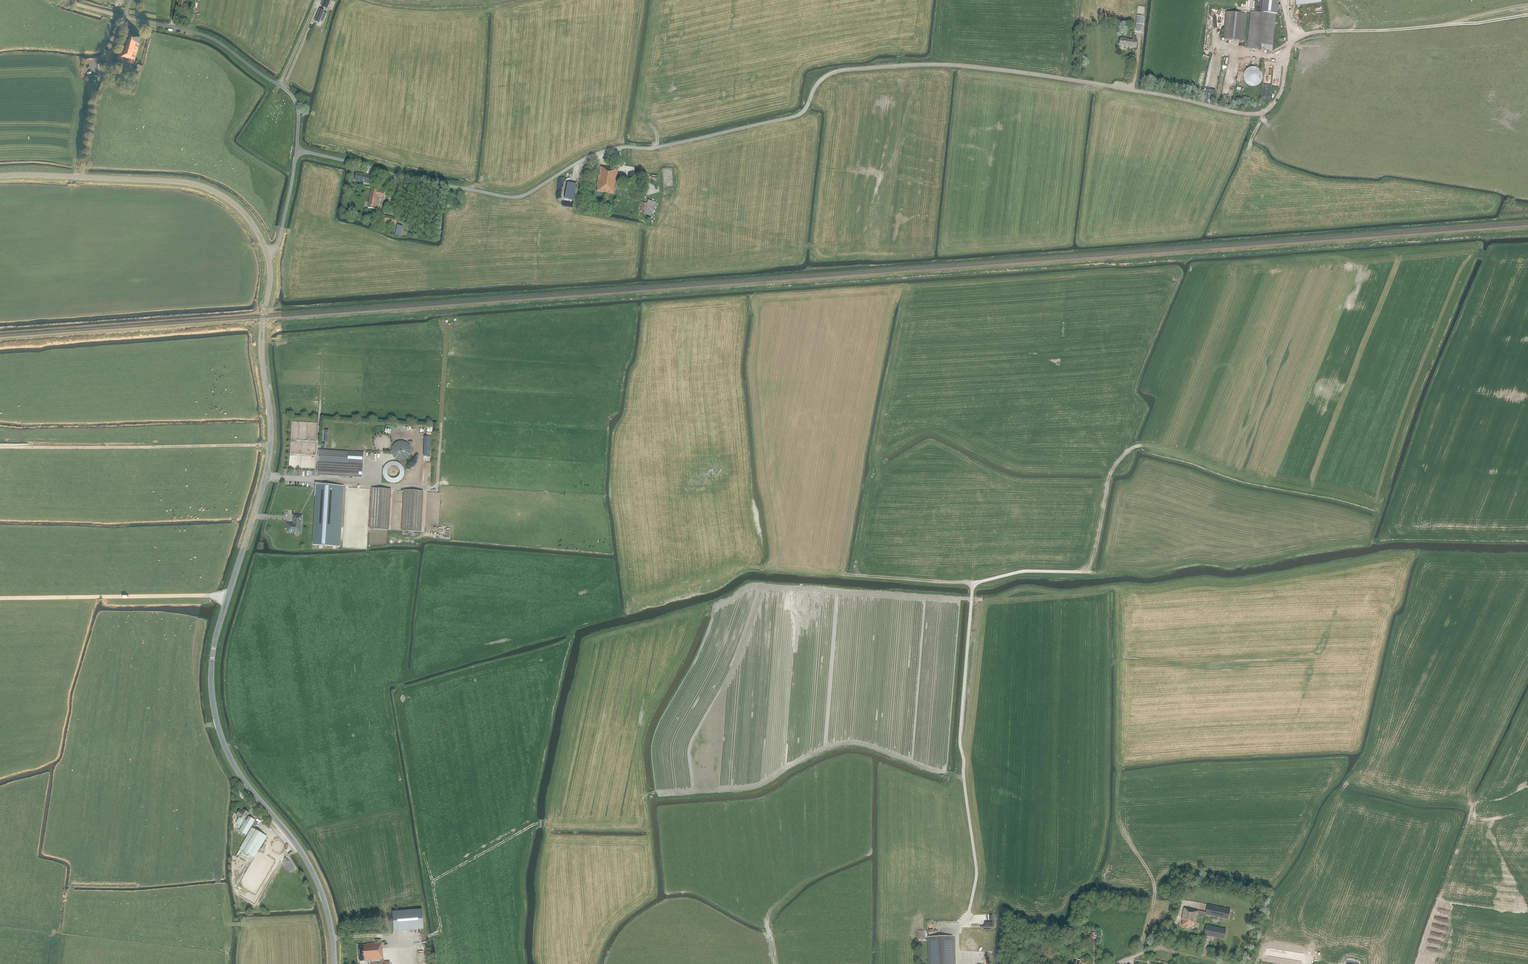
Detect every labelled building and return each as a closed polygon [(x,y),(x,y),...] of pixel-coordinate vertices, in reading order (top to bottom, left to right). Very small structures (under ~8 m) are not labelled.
[(187,0),(180,0),(178,9),(185,10),(187,0)] [(327,9),(331,0),(324,0),(321,6),(327,9)] [(1251,12),(1247,48),(1272,51),(1276,14),(1277,14),(1279,0),(1256,0),(1254,12),(1251,12)] [(323,23),(327,15),(323,13),(324,12),(320,10),(315,21),(319,23),(320,22),(323,23)] [(1223,39),(1244,41),(1247,14),(1222,12),(1222,16),(1225,16),(1223,39)] [(128,63),(133,64),(139,44),(138,44),(140,38),(125,34),(122,43),(117,59),(121,60),(121,61),(123,61),(123,60),(128,62),(128,63)] [(1132,40),(1126,39),(1121,38),(1120,46),(1136,48),(1137,40),(1136,40),(1136,37),(1132,36),(1132,40)] [(1254,68),(1253,67),(1251,68),(1249,68),(1248,69),(1246,70),(1245,71),(1244,72),(1244,74),(1243,75),(1243,77),(1243,79),(1244,80),(1244,82),(1245,83),(1246,84),(1248,85),(1249,86),(1251,87),(1253,87),(1254,87),(1256,86),(1257,85),(1259,84),(1260,83),(1261,82),(1262,80),(1262,79),(1262,77),(1262,75),(1262,74),(1261,72),(1260,71),(1259,70),(1257,69),(1256,68),(1254,68)] [(1263,100),(1271,100),(1271,84),(1264,84),(1263,100)] [(616,183),(618,170),(600,167),(596,186),(597,186),(597,191),(614,194),(615,188),(616,188),(617,183),(616,183)] [(356,173),(355,181),(369,183),(370,176),(366,175),(356,173)] [(575,199),(577,184),(570,183),(568,197),(575,199)] [(383,197),(385,192),(372,189),(368,208),(377,210),(380,197),(383,197)] [(651,219),(656,202),(648,200),(647,204),(642,202),(638,216),(651,219)] [(395,225),(397,218),(385,215),(383,222),(395,225)] [(401,236),(404,226),(398,225),(395,234),(401,236)] [(395,438),(401,438),(401,431),(405,431),(405,426),(395,426),(395,438)] [(424,439),(423,459),(431,459),(432,439),(424,439)] [(399,460),(405,460),(408,458),(410,454),(411,450),(410,445),(407,442),(403,440),(399,441),(395,443),(392,446),(391,451),(393,455),(396,458),(399,460)] [(319,450),(318,462),(317,475),(362,477),(364,453),(319,450)] [(384,473),(387,482),(396,483),(405,480),(405,472),(403,462),(395,462),(385,464),(384,473)] [(317,485),(313,545),(340,547),(343,486),(317,485)] [(372,489),(370,529),(388,530),(391,490),(372,489)] [(404,491),(402,531),(420,532),(423,492),(404,491)] [(288,524),(288,531),(300,532),(301,516),(294,516),(293,524),(288,524)] [(240,849),(254,857),(266,836),(251,827),(255,820),(249,817),(247,821),(244,819),(249,813),(244,810),(243,812),(239,810),(237,815),(238,816),(237,817),(237,821),(236,823),(242,826),(239,831),(248,836),(240,849)] [(1228,919),(1230,909),(1208,905),(1206,911),(1197,909),(1197,910),(1189,909),(1188,909),(1184,908),(1182,920),(1183,920),(1182,925),(1185,926),(1185,927),(1190,928),(1190,927),(1193,928),(1194,922),(1196,923),(1197,916),(1205,918),(1206,915),(1228,919)] [(422,909),(392,911),(394,931),(424,929),(422,909)] [(1224,939),(1226,929),(1206,925),(1204,935),(1224,939)] [(986,936),(973,931),(969,944),(981,948),(986,936)] [(1089,932),(1088,939),(1093,940),(1094,938),(1096,939),(1097,936),(1094,935),(1095,933),(1089,932)] [(953,936),(928,936),(928,963),(954,963),(953,936)] [(390,962),(385,962),(384,959),(383,947),(382,947),(381,940),(375,940),(375,943),(367,944),(358,945),(359,961),(381,960),(381,963),(391,963),(390,962)]
